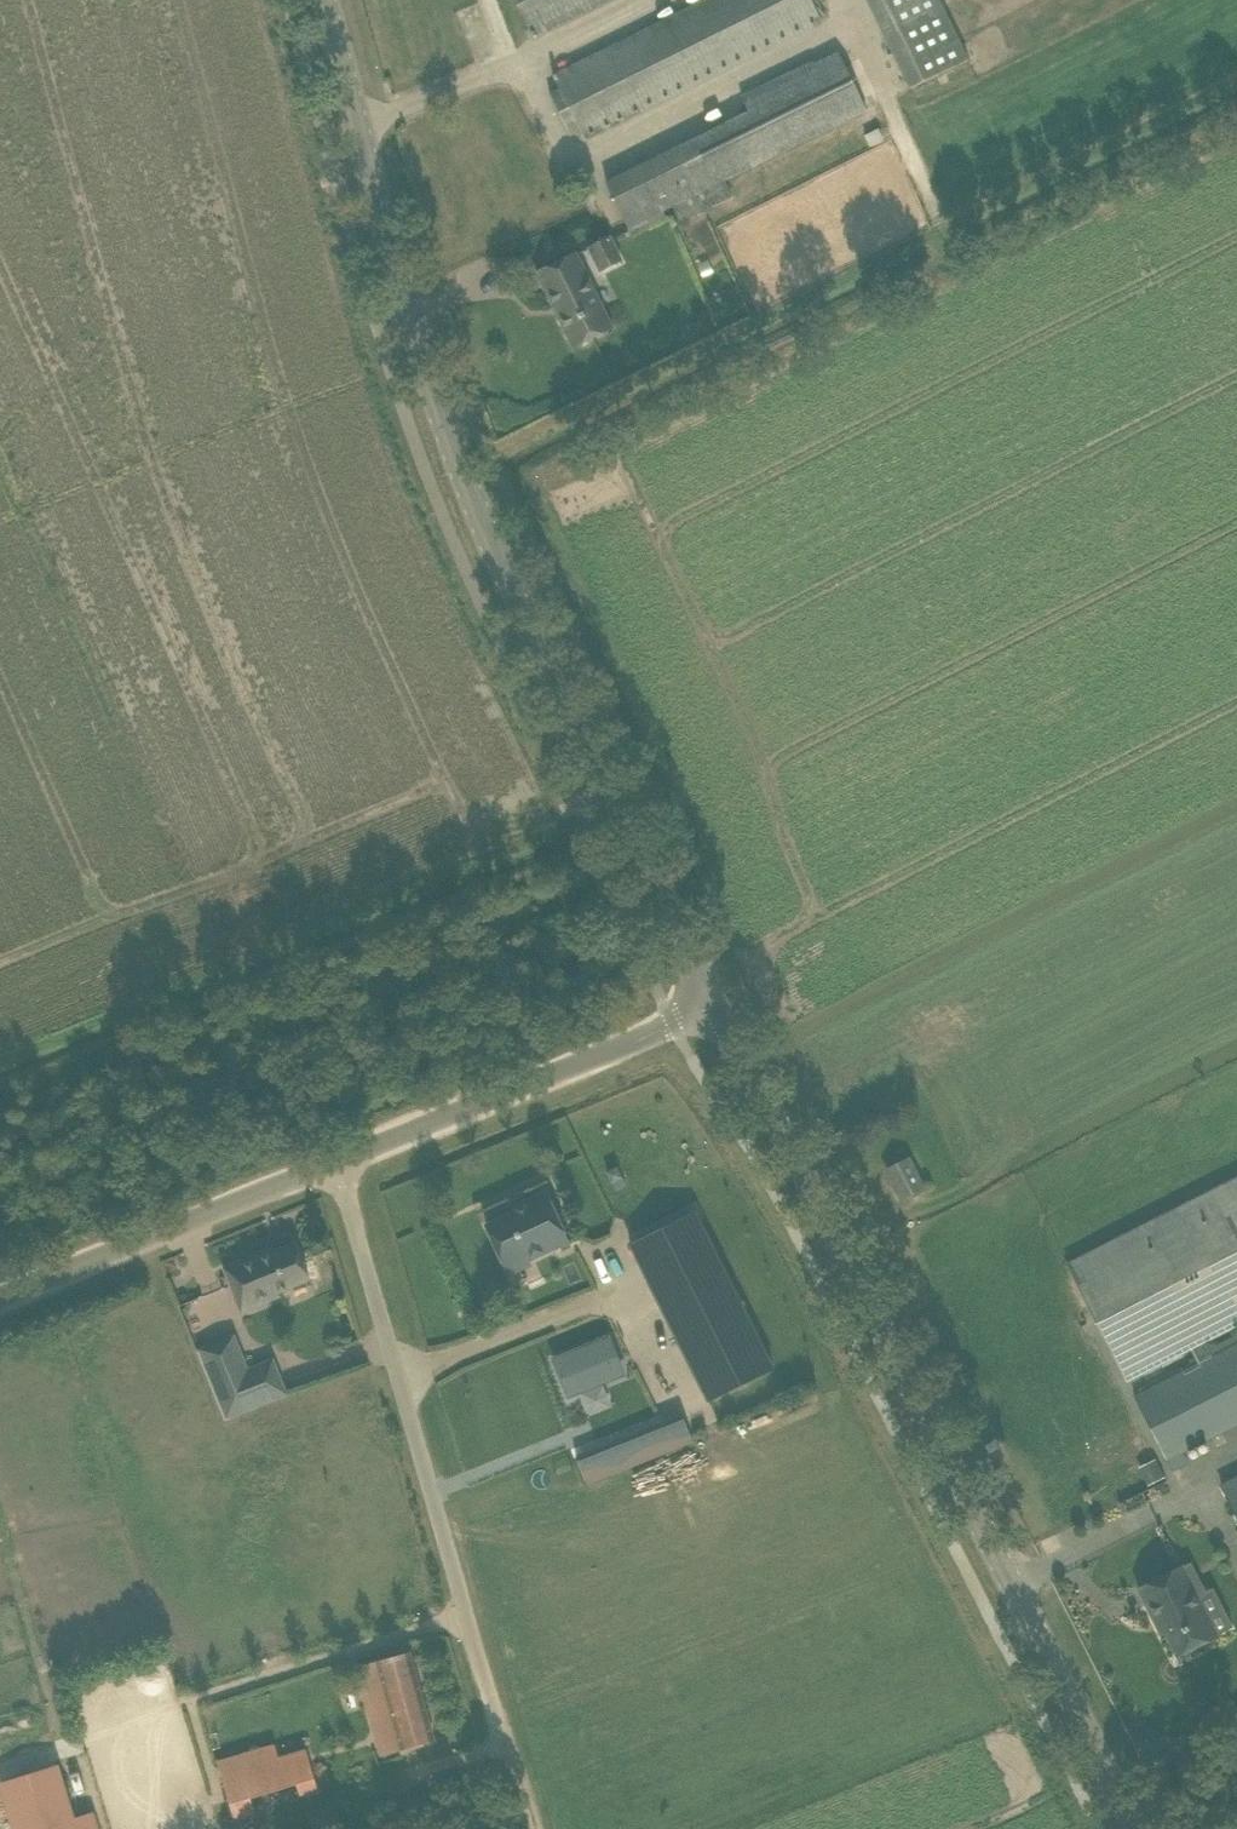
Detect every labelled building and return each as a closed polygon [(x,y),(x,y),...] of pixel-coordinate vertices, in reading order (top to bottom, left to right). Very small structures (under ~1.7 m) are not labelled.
[(534,37),(608,0),(516,0),(534,37)] [(579,127),(585,139),(819,24),(807,0),(708,0),(554,76),(559,87),(550,92),(570,132),(579,127)] [(910,88),(970,59),(941,0),(867,0),(910,88)] [(725,179),(863,111),(836,55),(742,101),(748,114),(607,184),(628,227),(672,205),(681,223),(735,196),(725,179)] [(624,260),(613,234),(588,245),(599,271),(624,260)] [(614,328),(576,253),(537,272),(574,347),(614,328)] [(891,1167),(906,1197),(926,1187),(910,1157),(891,1167)] [(1206,1343),(1236,1327),(1236,1178),(1068,1264),(1128,1380),(1191,1349),(1200,1365),(1214,1358),(1206,1343)] [(506,1263),(528,1253),(531,1259),(569,1241),(547,1193),(513,1208),(515,1213),(487,1225),(506,1265),(507,1264),(506,1263)] [(632,1246),(709,1399),(774,1367),(697,1214),(632,1246)] [(225,1268),(242,1311),(280,1295),(279,1292),(310,1279),(296,1243),(271,1253),(270,1250),(225,1268)] [(211,1343),(198,1348),(227,1418),(289,1393),(274,1356),(249,1367),(235,1332),(223,1337),(224,1340),(212,1345),(211,1343)] [(610,1336),(554,1358),(569,1397),(619,1377),(612,1359),(618,1357),(610,1336)] [(1189,1462),(1183,1451),(1236,1424),(1236,1347),(1214,1358),(1200,1365),(1137,1397),(1173,1469),(1189,1462)] [(589,1483),(694,1441),(683,1413),(577,1455),(589,1483)] [(1222,1485),(1236,1515),(1236,1478),(1222,1485)] [(1179,1655),(1218,1635),(1183,1566),(1139,1588),(1162,1634),(1167,1631),(1179,1655)] [(411,1652),(371,1663),(384,1711),(391,1709),(402,1748),(435,1739),(411,1652)] [(219,1762),(234,1818),(257,1811),(253,1796),(299,1783),(301,1791),(318,1787),(307,1749),(281,1757),(278,1745),(219,1762)] [(12,1828),(92,1828),(89,1817),(74,1822),(57,1766),(0,1783),(0,1789),(12,1828)]
